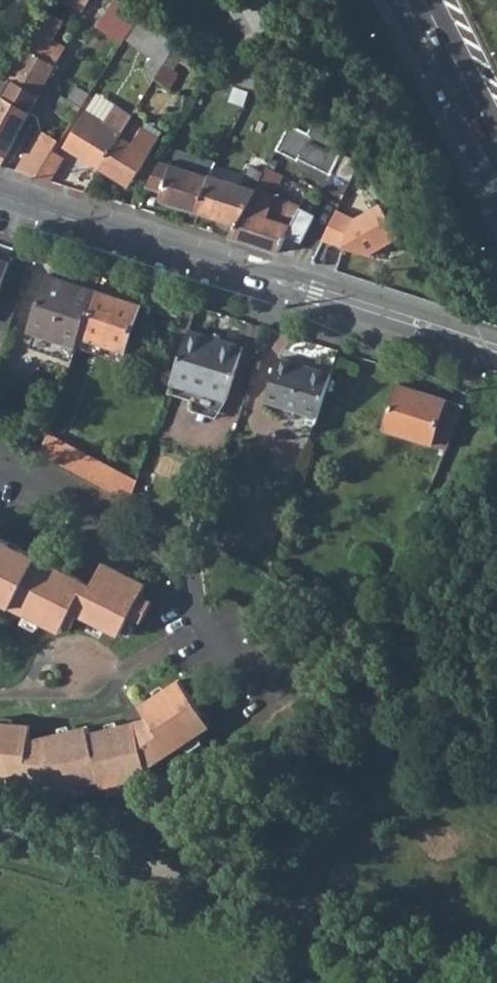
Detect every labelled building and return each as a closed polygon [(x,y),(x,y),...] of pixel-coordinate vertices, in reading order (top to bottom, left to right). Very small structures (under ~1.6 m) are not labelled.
[(86,11),(92,0),(67,0),(86,11)] [(124,37),(138,15),(124,5),(118,0),(114,0),(107,14),(115,20),(110,27),(124,37)] [(29,114),(61,53),(52,49),(56,43),(47,38),(43,45),(33,39),(7,85),(0,99),(29,114)] [(64,47),(56,43),(52,49),(61,53),(64,47)] [(155,78),(170,89),(180,74),(175,70),(185,53),(176,45),(155,78)] [(53,111),(70,122),(88,94),(77,86),(67,100),(62,97),(53,111)] [(0,167),(29,114),(0,99),(0,167)] [(64,148),(99,169),(118,137),(126,124),(110,114),(104,124),(85,111),(64,148)] [(308,133),(290,124),(275,151),(298,161),(299,159),(332,174),(333,171),(348,142),(340,128),(317,116),(308,133)] [(99,169),(128,188),(148,156),(118,137),(99,169)] [(348,142),(333,171),(353,178),(360,162),(348,142)] [(15,171),(36,178),(52,152),(30,143),(15,171)] [(36,178),(51,183),(64,159),(52,152),(36,178)] [(212,175),(215,165),(175,152),(170,167),(162,164),(148,186),(163,191),(160,201),(198,213),(212,175)] [(198,213),(235,226),(264,173),(251,166),(240,185),(212,175),(198,213)] [(277,253),(290,229),(301,209),(271,196),(282,176),(266,169),(264,173),(235,226),(228,238),(277,253)] [(336,203),(327,240),(386,255),(396,218),(336,203)] [(314,215),(301,209),(290,229),(303,236),(314,215)] [(8,261),(0,258),(0,288),(8,261)] [(28,329),(77,346),(80,337),(95,290),(47,273),(28,329)] [(8,331),(19,297),(0,290),(0,328),(8,331)] [(80,337),(124,351),(139,304),(95,290),(80,337)] [(171,383),(226,399),(244,345),(190,330),(171,383)] [(262,407),(315,425),(331,375),(278,357),(262,407)] [(226,399),(171,383),(168,392),(191,399),(189,409),(216,417),(226,399)] [(384,427),(431,443),(436,428),(451,433),(464,404),(398,383),(384,427)] [(315,425),(262,407),(303,438),(305,432),(313,435),(315,425)] [(42,453),(132,501),(138,481),(48,433),(42,453)] [(58,633),(61,625),(67,628),(74,614),(117,634),(127,615),(139,621),(149,601),(137,595),(143,583),(101,562),(89,584),(0,538),(0,603),(58,633)] [(53,791),(97,780),(99,788),(146,775),(144,768),(206,726),(176,679),(136,705),(144,717),(85,732),(83,725),(25,740),(27,726),(0,722),(0,778),(52,784),(53,791)]
